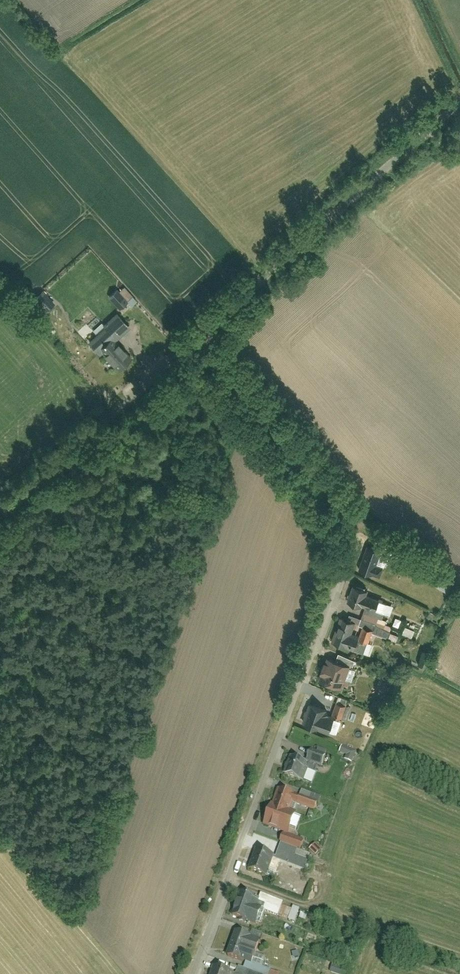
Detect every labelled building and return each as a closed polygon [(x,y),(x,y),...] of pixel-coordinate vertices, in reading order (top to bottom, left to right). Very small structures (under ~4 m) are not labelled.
[(138,300),(124,286),(120,290),(117,288),(109,296),(120,308),(127,302),(131,306),(138,300)] [(55,303),(42,289),(34,297),(47,310),(55,303)] [(130,326),(117,312),(86,340),(100,355),(103,352),(118,369),(132,357),(116,339),(130,326)] [(381,549),(367,545),(359,568),(380,575),(383,566),(376,563),(381,549)] [(437,578),(433,585),(448,593),(452,586),(437,578)] [(367,589),(353,584),(348,601),(362,606),(362,603),(366,594),(367,589)] [(393,603),(366,594),(362,603),(367,605),(386,611),(390,613),(393,603)] [(386,611),(367,605),(363,618),(386,625),(388,620),(383,618),(386,611)] [(358,623),(360,618),(349,614),(348,619),(356,622),(358,623)] [(348,619),(341,616),(332,641),(353,648),(357,637),(351,635),(356,622),(348,619)] [(404,626),(401,633),(412,637),(414,630),(404,626)] [(373,630),(362,627),(359,638),(369,642),(373,630)] [(350,665),(329,657),(327,662),(324,661),(320,673),(323,674),(321,681),(342,688),(350,665)] [(325,707),(312,702),(305,723),(329,732),(334,717),(323,713),(325,707)] [(346,705),(337,702),(333,714),(341,717),(346,705)] [(357,750),(343,745),(340,752),(345,754),(342,759),(352,763),(357,750)] [(326,754),(312,749),(307,759),(322,765),(326,754)] [(307,762),(291,755),(284,773),(303,781),(308,768),(305,767),(307,762)] [(317,803),(278,788),(271,805),(270,805),(264,823),(286,832),(293,813),(288,811),(292,802),(315,810),(317,803)] [(305,840),(283,833),(280,841),(300,848),(301,849),(305,840)] [(274,857),(304,868),(308,859),(297,855),(300,848),(280,841),(274,857)] [(316,842),(310,847),(316,855),(322,850),(316,842)] [(273,855),(256,849),(249,868),(266,875),(273,855)] [(259,898),(241,891),(232,915),(256,924),(262,908),(256,906),(259,898)] [(283,905),(283,903),(260,894),(259,898),(256,906),(262,908),(279,915),(283,905)] [(279,915),(288,919),(292,908),(283,905),(279,915)] [(295,921),(300,908),(293,905),(292,908),(288,919),(295,921)] [(261,939),(235,929),(226,953),(246,961),(252,963),(261,939)] [(264,973),(269,973),(270,970),(252,963),(246,961),(244,967),(264,973)] [(340,973),(341,973),(343,965),(332,962),(329,971),(340,973)] [(235,973),(264,973),(244,967),(238,965),(235,973)] [(211,973),(234,973),(214,966),(211,973)]
